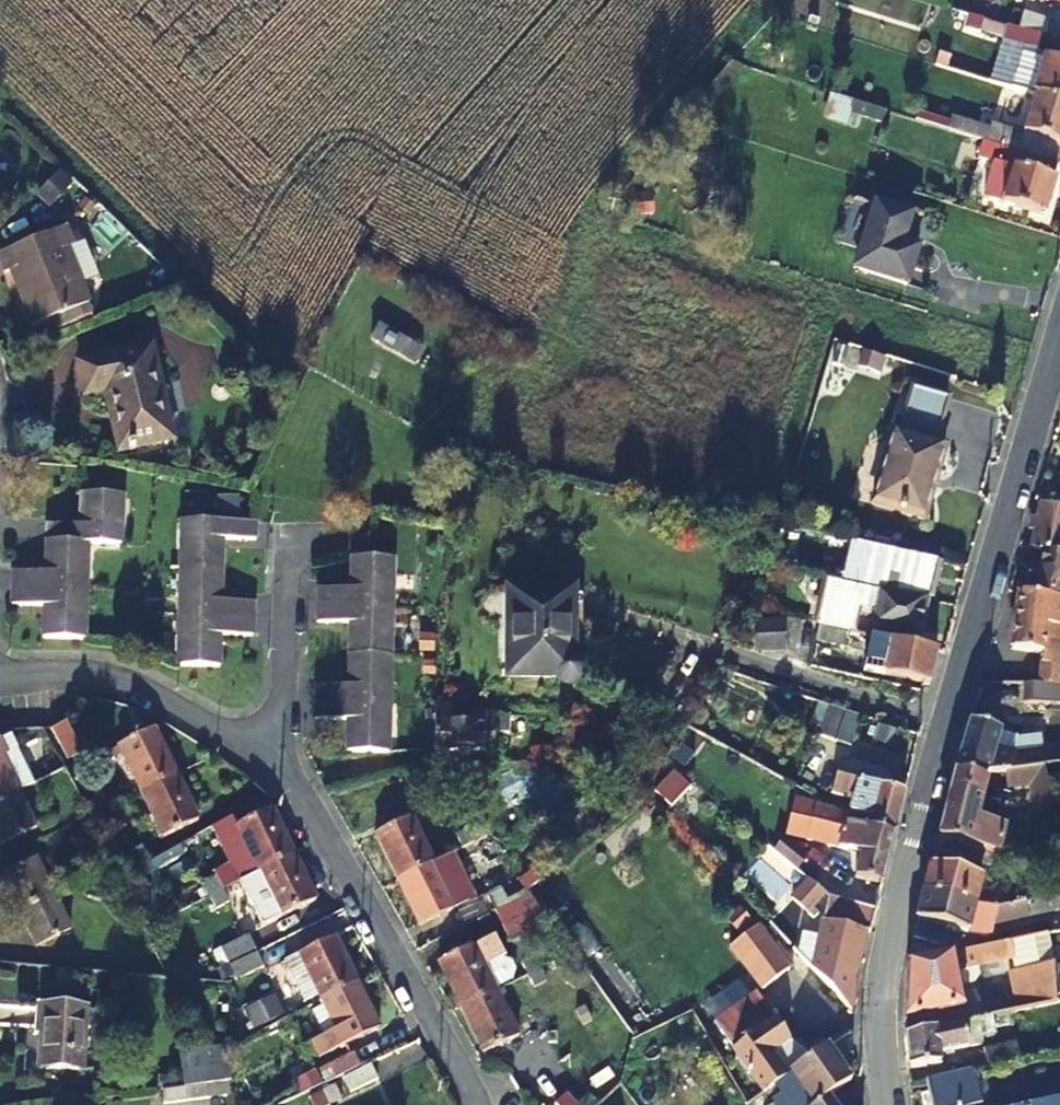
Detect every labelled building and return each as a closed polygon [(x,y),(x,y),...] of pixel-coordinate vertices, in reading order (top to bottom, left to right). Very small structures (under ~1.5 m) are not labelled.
[(1014,7),(1023,10),(1026,0),(1016,0),(1014,7)] [(1056,20),(1023,10),(1014,7),(1008,25),(1049,38),(1056,20)] [(969,28),(980,31),(985,18),(973,15),(969,28)] [(1049,38),(1008,25),(1004,40),(1001,46),(1023,53),(1012,88),(1035,95),(1059,103),(1059,42),(1049,38)] [(937,64),(963,72),(969,56),(942,49),(937,64)] [(693,123),(745,66),(731,61),(682,119),(693,123)] [(829,93),(822,116),(852,125),(859,102),(829,93)] [(1035,95),(1024,135),(993,125),(991,130),(951,118),(948,128),(984,140),(1058,163),(1059,156),(1059,103),(1035,95)] [(1057,180),(1053,179),(1058,163),(984,140),(979,157),(994,161),(984,196),(1046,215),(1057,180)] [(71,184),(59,172),(36,196),(48,207),(71,184)] [(9,194),(0,185),(0,204),(9,194)] [(856,267),(908,283),(920,247),(904,242),(912,213),(877,201),(856,267)] [(66,227),(0,254),(0,260),(5,273),(15,269),(29,305),(26,307),(33,326),(89,303),(67,249),(74,246),(66,227)] [(416,365),(424,351),(379,325),(371,339),(416,365)] [(84,395),(106,390),(121,451),(172,440),(151,346),(77,362),(84,395)] [(912,389),(947,398),(947,397),(913,386),(912,389)] [(945,443),(934,440),(947,398),(912,389),(899,429),(893,428),(871,499),(921,514),(945,443)] [(88,544),(120,544),(122,494),(83,492),(82,524),(49,523),(46,571),(14,571),(13,604),(45,606),(43,636),(83,638),(88,544)] [(1030,528),(1038,529),(1033,548),(1044,550),(1059,553),(1059,506),(1043,503),(1039,520),(1032,519),(1030,528)] [(220,635),(252,635),(254,602),(221,599),(222,539),(254,539),(255,522),(253,522),(183,520),(179,665),(219,666),(220,635)] [(937,559),(849,540),(840,578),(928,597),(937,559)] [(1044,550),(1041,567),(1031,564),(1026,588),(1059,594),(1059,553),(1044,550)] [(351,589),(318,589),(318,605),(318,620),(350,622),(349,653),(348,686),(316,686),(316,703),(315,718),(348,719),(347,751),(388,752),(389,704),(390,654),(391,606),(392,557),(369,556),(352,556),(351,589)] [(919,637),(927,600),(825,579),(816,623),(819,624),(850,630),(856,632),(860,613),(874,616),(872,626),(919,637)] [(574,635),(575,588),(508,587),(508,676),(559,676),(561,680),(564,682),(568,684),(573,684),(577,683),(580,681),(583,677),(584,673),(584,668),(583,664),(580,661),(576,659),(574,657),(574,635)] [(1013,648),(1059,654),(1059,597),(1020,592),(1013,648)] [(748,626),(749,646),(762,646),(762,652),(783,650),(781,624),(748,626)] [(929,683),(937,650),(890,640),(876,636),(873,651),(886,654),(882,673),(929,683)] [(1027,683),(1027,703),(1059,704),(1059,683),(1027,683)] [(435,747),(493,748),(494,733),(509,733),(510,713),(473,713),(473,704),(435,703),(435,747)] [(859,716),(828,705),(818,733),(849,744),(859,716)] [(571,706),(562,752),(589,753),(589,751),(598,710),(571,706)] [(970,722),(1000,731),(1004,715),(974,706),(970,722)] [(65,756),(80,749),(67,722),(51,730),(65,756)] [(1059,764),(1059,748),(1013,754),(1012,751),(1017,738),(1000,731),(970,722),(954,771),(985,779),(987,774),(1007,771),(1044,766),(1059,764)] [(105,763),(123,754),(141,791),(176,774),(154,728),(118,745),(119,747),(102,756),(105,763)] [(8,754),(8,752),(1,739),(0,739),(0,800),(20,790),(4,756),(8,754)] [(17,748),(8,752),(8,754),(4,756),(20,790),(34,784),(17,748)] [(980,800),(985,779),(954,771),(934,852),(983,864),(992,867),(996,853),(1034,845),(1059,838),(1059,836),(1044,766),(1007,771),(1009,787),(1029,784),(1039,828),(1023,831),(996,826),(1001,805),(980,800)] [(673,768),(652,789),(669,805),(690,785),(673,768)] [(163,838),(198,820),(176,774),(141,791),(163,838)] [(871,820),(868,827),(894,833),(904,791),(838,774),(833,793),(855,799),(852,809),(872,815),(871,820)] [(0,800),(0,838),(3,844),(37,827),(20,790),(0,800)] [(102,793),(90,800),(95,812),(109,806),(102,793)] [(812,839),(821,841),(827,817),(868,827),(871,820),(821,803),(812,839)] [(109,806),(95,812),(102,825),(115,819),(109,806)] [(409,815),(375,833),(398,878),(432,861),(414,825),(432,816),(429,808),(411,818),(409,815)] [(293,853),(271,809),(236,825),(237,827),(219,836),(222,842),(240,834),(258,871),(293,853)] [(894,833),(868,827),(827,817),(821,841),(843,847),(861,852),(856,877),(882,883),(894,833)] [(469,828),(456,835),(462,846),(474,840),(469,828)] [(804,855),(784,838),(777,847),(798,864),(804,855)] [(474,840),(462,846),(469,860),(481,853),(474,840)] [(432,861),(398,878),(420,924),(468,900),(461,887),(468,884),(452,851),(432,861)] [(934,852),(931,865),(981,876),(983,864),(934,852)] [(293,853),(258,871),(239,880),(262,926),(316,899),(293,853)] [(36,857),(2,875),(19,910),(54,893),(36,857)] [(1000,892),(977,890),(981,876),(931,865),(924,893),(976,906),(994,909),(1046,898),(1042,883),(1000,892)] [(791,893),(801,902),(817,883),(806,874),(791,893)] [(215,878),(203,884),(209,895),(220,890),(215,878)] [(518,879),(486,895),(494,911),(529,894),(527,891),(518,879)] [(817,883),(801,902),(808,908),(823,888),(817,883)] [(220,890),(209,895),(215,908),(227,903),(220,890)] [(54,893),(19,910),(36,945),(71,928),(54,893)] [(1046,898),(994,909),(976,906),(924,893),(913,938),(944,946),(949,929),(990,938),(993,925),(1059,911),(1059,895),(1046,898)] [(550,921),(529,894),(494,911),(502,926),(530,913),(537,927),(550,921)] [(828,918),(864,928),(870,906),(833,896),(828,918)] [(864,928),(828,918),(823,917),(813,960),(853,1002),(859,975),(857,974),(866,929),(864,928)] [(788,968),(755,926),(729,947),(762,989),(788,968)] [(438,961),(460,1007),(495,989),(494,987),(512,978),(515,969),(511,960),(501,956),(504,954),(494,933),(438,961)] [(249,935),(221,948),(230,962),(256,949),(249,935)] [(303,1004),(319,996),(321,999),(356,981),(334,937),(298,954),(304,966),(288,974),(303,1004)] [(1004,960),(1000,943),(907,963),(905,1020),(963,1009),(955,970),(1004,960)] [(257,952),(231,965),(237,979),(264,966),(257,952)] [(534,955),(521,961),(527,973),(540,966),(534,955)] [(811,967),(851,1009),(853,1002),(813,960),(811,967)] [(1059,1003),(1059,985),(1056,986),(1054,964),(1043,967),(1052,1004),(1059,1003)] [(540,966),(527,973),(534,986),(547,979),(540,966)] [(991,1017),(1052,1004),(1043,967),(979,980),(986,1018),(991,1017)] [(356,981),(321,999),(323,1006),(336,1032),(339,1037),(321,1046),(324,1052),(377,1026),(356,981)] [(495,989),(460,1007),(481,1053),(518,1035),(495,989)] [(757,992),(716,1023),(763,1090),(777,1081),(785,1075),(769,1051),(788,1037),(770,1011),(767,1008),(757,992)] [(40,1034),(40,1048),(39,1067),(81,1070),(85,1009),(42,1007),(42,1000),(34,1000),(33,1034),(40,1034)] [(593,1016),(587,1002),(561,1014),(569,1028),(593,1016)] [(281,1004),(270,1010),(276,1022),(287,1016),(281,1004)] [(324,1038),(336,1032),(323,1006),(312,1012),(324,1038)] [(287,1016),(276,1022),(282,1035),(294,1029),(287,1016)] [(982,1038),(996,1035),(991,1017),(986,1018),(905,1035),(908,1068),(939,1064),(938,1052),(984,1044),(982,1038)] [(1016,1043),(985,1049),(988,1068),(1001,1065),(1020,1060),(1016,1043)] [(162,1090),(229,1082),(231,1082),(230,1045),(186,1052),(189,1070),(189,1074),(160,1077),(162,1090)] [(777,1081),(793,1104),(816,1104),(828,1097),(852,1080),(828,1045),(785,1075),(777,1081)] [(335,1078),(359,1067),(353,1054),(329,1066),(335,1078)] [(1010,1068),(1021,1065),(1020,1060),(1001,1065),(1003,1073),(1010,1071),(1010,1068)] [(351,1092),(376,1079),(369,1065),(344,1077),(351,1092)] [(983,1104),(976,1072),(927,1083),(932,1104),(982,1104),(983,1104)] [(207,1096),(229,1093),(229,1082),(162,1090),(164,1102),(206,1097),(207,1096)] [(328,1103),(341,1097),(335,1085),(322,1092),(328,1103)] [(313,1104),(324,1104),(328,1103),(322,1092),(310,1098),(313,1104)] [(828,1097),(816,1104),(834,1104),(828,1097)]
